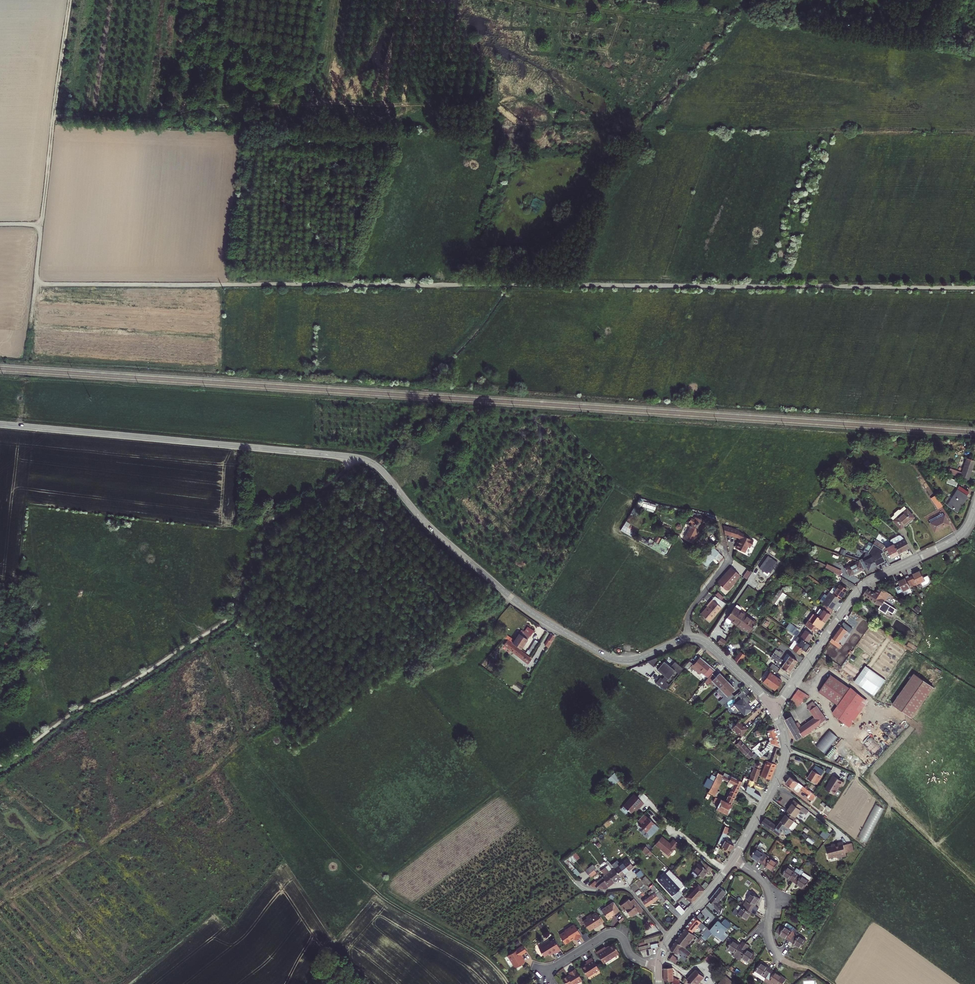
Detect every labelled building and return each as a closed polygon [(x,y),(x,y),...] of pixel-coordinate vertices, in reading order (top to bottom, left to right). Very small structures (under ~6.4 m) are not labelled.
[(950,468),(948,473),(968,480),(974,461),(966,458),(962,472),(950,468)] [(946,483),(956,486),(958,481),(948,478),(946,483)] [(944,503),(955,510),(961,502),(962,503),(966,496),(965,496),(967,492),(960,487),(952,499),(949,496),(944,503)] [(943,506),(935,495),(931,498),(938,509),(943,506)] [(891,518),(900,528),(913,517),(906,509),(902,512),(900,510),(898,510),(894,513),(894,515),(891,518)] [(930,523),(934,532),(947,525),(945,521),(946,520),(944,515),(944,516),(942,513),(936,516),(938,519),(930,523)] [(691,527),(685,538),(692,542),(698,531),(703,521),(696,517),(694,520),(691,518),(687,525),(691,527)] [(700,532),(701,533),(706,523),(703,521),(698,531),(700,532)] [(623,526),(621,530),(630,536),(631,533),(632,532),(627,529),(623,526)] [(750,547),(753,541),(745,537),(746,535),(738,532),(739,530),(723,526),(725,534),(737,537),(739,538),(740,539),(736,548),(745,553),(748,545),(750,547)] [(631,533),(630,536),(651,547),(653,545),(631,533)] [(893,544),(898,554),(903,551),(902,551),(909,547),(905,539),(904,539),(901,536),(899,535),(891,540),(891,541),(893,544)] [(651,547),(664,555),(671,543),(663,539),(659,545),(654,542),(653,545),(651,547)] [(882,549),(883,552),(887,550),(888,551),(891,558),(898,554),(893,544),(886,547),(885,546),(875,540),(873,544),(882,549)] [(876,565),(881,563),(880,562),(884,560),(882,556),(881,557),(880,554),(881,553),(883,552),(882,549),(873,544),(867,553),(871,554),(876,565)] [(706,566),(719,553),(715,549),(713,547),(700,561),(706,566)] [(851,556),(853,551),(842,548),(841,553),(851,556)] [(865,557),(859,560),(864,569),(867,567),(868,569),(876,565),(871,554),(867,553),(865,557)] [(768,556),(759,568),(767,573),(767,571),(770,573),(777,562),(768,556)] [(844,568),(849,577),(864,569),(859,560),(844,568)] [(833,573),(834,573),(836,568),(827,564),(824,568),(833,573)] [(717,582),(726,590),(728,590),(736,581),(735,581),(740,575),(731,567),(717,582)] [(913,576),(910,578),(914,586),(921,582),(923,586),(927,584),(928,583),(929,582),(929,580),(929,579),(928,576),(924,578),(920,571),(913,575),(913,576)] [(842,578),(840,576),(834,573),(833,573),(830,579),(836,582),(839,584),(842,578)] [(914,586),(910,578),(906,579),(906,578),(898,582),(900,586),(895,588),(898,594),(914,586)] [(839,598),(839,599),(846,589),(839,584),(835,591),(833,594),(832,594),(839,598)] [(770,602),(774,605),(774,603),(779,597),(782,592),(783,592),(785,589),(782,587),(780,590),(779,590),(770,602)] [(875,595),(867,590),(863,595),(880,606),(888,610),(887,611),(893,614),(895,610),(884,602),(889,594),(880,588),(875,595)] [(839,598),(832,594),(829,592),(827,595),(827,596),(822,603),(824,605),(831,610),(837,602),(836,601),(839,598)] [(721,608),(712,599),(709,603),(710,603),(701,614),(709,621),(721,608)] [(818,617),(825,622),(833,611),(831,610),(824,605),(821,608),(823,610),(823,611),(820,609),(817,613),(819,615),(818,617)] [(880,606),(878,609),(885,614),(887,611),(888,610),(880,606)] [(737,626),(745,614),(739,610),(735,607),(734,607),(727,617),(732,620),(734,622),(733,623),(737,626)] [(804,624),(805,625),(813,613),(812,613),(804,624)] [(813,613),(805,625),(815,632),(818,628),(819,628),(820,629),(825,622),(818,617),(813,613)] [(756,622),(745,614),(737,626),(741,629),(742,628),(744,629),(749,632),(756,622)] [(852,629),(844,622),(841,626),(830,642),(839,648),(841,645),(839,643),(847,632),(849,633),(852,629)] [(797,628),(789,623),(785,628),(793,634),(797,628)] [(511,638),(509,640),(513,643),(515,645),(515,644),(521,649),(530,636),(534,631),(530,628),(528,627),(524,632),(521,630),(514,640),(511,638)] [(800,638),(807,643),(813,635),(805,630),(800,638)] [(555,636),(551,634),(547,639),(548,640),(545,645),(547,647),(555,636)] [(805,651),(810,645),(807,643),(800,638),(797,636),(794,640),(799,643),(797,645),(796,644),(792,650),(799,655),(803,650),(805,651)] [(717,642),(723,646),(726,641),(721,637),(717,642)] [(507,640),(504,645),(518,656),(517,658),(519,660),(520,658),(527,663),(528,663),(531,659),(531,658),(520,650),(521,649),(515,644),(515,645),(513,643),(512,644),(507,640)] [(915,651),(917,648),(909,642),(907,646),(915,651)] [(773,653),(780,658),(783,654),(779,652),(776,649),(773,653)] [(771,656),(778,661),(780,658),(773,653),(771,656)] [(783,660),(793,667),(797,661),(787,654),(783,659),(784,659),(783,660)] [(648,660),(647,661),(653,667),(659,660),(656,657),(648,660)] [(689,661),(683,668),(686,671),(691,666),(699,674),(701,672),(708,678),(712,673),(715,670),(710,666),(700,657),(693,665),(689,661)] [(789,673),(793,667),(783,660),(783,661),(782,661),(778,666),(789,673)] [(660,677),(655,683),(662,686),(665,682),(675,671),(678,674),(679,673),(683,668),(675,661),(670,666),(664,661),(657,668),(665,675),(662,678),(660,677)] [(777,672),(780,669),(772,663),(769,667),(777,672)] [(854,683),(875,697),(886,680),(865,666),(854,683)] [(770,672),(763,682),(775,690),(779,684),(778,683),(780,680),(770,672)] [(716,677),(712,673),(708,678),(707,678),(711,681),(712,681),(719,688),(727,681),(719,673),(716,677)] [(915,674),(893,705),(912,718),(934,687),(915,674)] [(850,688),(832,675),(825,684),(843,697),(850,688)] [(701,686),(705,689),(711,681),(707,678),(701,686)] [(716,706),(718,709),(723,705),(724,704),(734,696),(730,692),(734,688),(727,681),(719,688),(716,691),(724,699),(716,706)] [(742,698),(735,704),(744,715),(752,709),(747,703),(750,701),(745,695),(749,692),(745,687),(742,690),(742,691),(738,694),(742,698)] [(851,688),(832,713),(851,726),(869,701),(851,688)] [(798,701),(801,698),(804,701),(809,697),(798,689),(790,701),(797,707),(800,704),(798,701)] [(785,720),(797,740),(803,737),(826,720),(813,702),(807,706),(816,718),(801,728),(798,722),(795,724),(791,717),(785,720)] [(741,737),(748,728),(745,725),(744,726),(738,721),(732,728),(736,732),(735,733),(741,737)] [(775,729),(767,731),(769,740),(778,738),(775,728),(775,729)] [(879,735),(889,744),(894,738),(883,728),(880,731),(881,732),(879,735)] [(780,747),(778,738),(769,740),(770,742),(769,742),(766,747),(759,753),(754,747),(751,749),(758,755),(760,757),(762,755),(769,749),(771,744),(774,745),(779,747),(780,747)] [(750,751),(740,740),(735,745),(745,755),(749,758),(753,754),(750,751)] [(774,762),(779,748),(774,747),(774,745),(771,744),(769,749),(770,750),(768,757),(762,755),(760,757),(766,759),(774,762)] [(841,744),(835,750),(843,757),(849,751),(841,744)] [(761,776),(770,779),(775,765),(766,762),(761,776)] [(816,766),(807,779),(816,784),(824,771),(816,766)] [(749,780),(756,782),(760,769),(759,769),(754,767),(749,780)] [(832,779),(828,786),(837,791),(842,783),(843,783),(846,779),(836,772),(832,778),(832,779)] [(615,784),(620,779),(614,773),(609,778),(615,784)] [(719,796),(716,795),(713,802),(719,804),(716,809),(727,814),(731,804),(737,791),(739,788),(742,782),(731,776),(730,779),(723,775),(718,773),(716,776),(714,781),(711,787),(708,792),(713,795),(716,790),(722,778),(728,782),(727,785),(727,786),(732,788),(725,802),(718,798),(719,796)] [(752,787),(754,781),(749,780),(747,778),(744,777),(742,782),(746,783),(748,784),(746,788),(744,787),(744,789),(752,795),(755,789),(752,787)] [(799,783),(791,777),(786,784),(794,790),(794,789),(796,790),(799,787),(808,795),(807,797),(811,801),(815,796),(799,783)] [(638,798),(643,803),(648,798),(643,793),(638,798)] [(638,798),(634,794),(621,808),(621,810),(626,814),(627,814),(629,811),(631,813),(637,807),(638,809),(644,803),(643,803),(638,798)] [(790,807),(787,811),(795,817),(799,813),(800,814),(801,814),(802,814),(803,814),(804,813),(806,815),(809,811),(794,800),(790,805),(792,806),(790,807)] [(874,803),(859,838),(869,842),(884,807),(874,803)] [(784,818),(781,822),(791,830),(792,831),(797,824),(794,821),(797,818),(795,817),(787,811),(784,816),(785,816),(784,818)] [(659,828),(644,814),(638,820),(641,823),(639,825),(651,837),(659,828)] [(765,818),(761,824),(770,830),(770,829),(779,835),(782,831),(787,835),(791,830),(781,822),(777,827),(765,818)] [(717,844),(731,851),(734,845),(725,841),(728,835),(726,834),(729,828),(725,826),(717,844)] [(825,829),(821,834),(827,839),(831,834),(825,829)] [(670,843),(661,837),(655,844),(669,856),(670,854),(671,855),(673,855),(675,852),(675,851),(674,849),(678,844),(673,839),(670,843)] [(832,847),(827,848),(829,858),(836,856),(837,858),(839,859),(843,858),(842,857),(846,856),(846,853),(849,852),(847,844),(844,845),(843,842),(838,843),(839,845),(832,847)] [(759,861),(762,864),(767,856),(764,853),(765,851),(762,849),(762,848),(761,848),(758,846),(751,857),(758,862),(759,861)] [(767,856),(762,864),(765,866),(773,871),(778,863),(767,856)] [(621,877),(633,867),(627,859),(620,864),(614,869),(621,877)] [(614,882),(621,877),(614,869),(614,868),(612,866),(607,860),(605,862),(608,865),(600,871),(604,875),(602,877),(606,881),(611,877),(614,882)] [(710,872),(712,869),(704,863),(702,866),(698,863),(693,871),(702,878),(708,871),(710,872)] [(585,871),(588,875),(596,868),(592,864),(585,871)] [(793,882),(800,871),(796,869),(795,871),(787,867),(782,875),(789,880),(790,879),(793,882)] [(679,890),(679,889),(684,884),(672,872),(669,869),(658,880),(672,895),(677,891),(678,891),(679,891),(679,890)] [(800,871),(793,882),(796,884),(804,889),(809,881),(805,878),(807,875),(800,871)] [(606,888),(614,882),(611,877),(606,881),(602,877),(596,882),(595,881),(589,886),(595,887),(606,888)] [(685,897),(692,903),(704,890),(698,884),(688,894),(685,897)] [(642,901),(646,906),(658,898),(662,903),(665,901),(658,891),(653,885),(650,888),(652,890),(653,891),(649,894),(650,896),(648,898),(647,897),(645,898),(646,899),(642,901)] [(720,887),(709,901),(710,902),(721,914),(723,908),(721,906),(722,905),(722,904),(721,903),(720,903),(719,904),(717,903),(726,892),(720,887)] [(755,906),(760,899),(751,893),(744,904),(752,909),(754,906),(755,906)] [(628,899),(620,906),(624,910),(625,909),(631,916),(632,916),(634,914),(634,913),(636,912),(637,912),(638,911),(639,913),(643,910),(634,898),(630,901),(628,899)] [(619,910),(614,901),(601,910),(608,920),(613,917),(612,916),(620,910),(619,910)] [(752,909),(744,904),(742,907),(740,910),(737,908),(735,911),(734,911),(733,913),(736,916),(737,915),(746,920),(751,913),(750,912),(752,909)] [(680,905),(676,908),(682,914),(685,911),(680,905)] [(597,926),(603,923),(596,912),(592,915),(591,914),(586,917),(587,918),(583,921),(589,931),(594,928),(594,927),(596,925),(597,926)] [(695,917),(686,927),(692,932),(696,927),(697,926),(703,930),(701,932),(703,934),(708,928),(701,922),(695,917)] [(719,921),(710,931),(708,928),(703,934),(708,939),(712,934),(715,937),(716,936),(719,938),(725,932),(728,929),(723,925),(719,921)] [(787,939),(790,941),(795,933),(797,930),(787,923),(786,924),(783,928),(780,925),(776,932),(779,934),(779,935),(786,939),(787,939)] [(559,935),(565,944),(574,938),(575,940),(581,936),(574,924),(565,930),(565,931),(559,935)] [(686,928),(675,941),(685,948),(695,936),(686,928)] [(719,938),(722,941),(727,935),(725,932),(719,938)] [(806,940),(795,933),(790,941),(793,943),(793,944),(801,949),(806,940)] [(699,951),(707,943),(700,937),(699,939),(698,939),(696,941),(697,942),(694,944),(695,945),(694,946),(699,951)] [(539,948),(544,956),(548,954),(553,951),(554,953),(554,954),(560,950),(553,939),(539,948)] [(737,958),(746,943),(743,941),(740,945),(733,940),(727,948),(734,953),(733,956),(736,958),(737,958)] [(685,948),(675,941),(670,949),(677,954),(678,952),(682,955),(681,957),(686,960),(691,953),(690,952),(685,948)] [(603,963),(619,953),(613,943),(606,948),(605,946),(596,952),(603,963)] [(749,962),(754,954),(747,949),(749,945),(746,943),(737,958),(740,960),(741,957),(749,962)] [(521,955),(526,951),(523,945),(516,949),(517,949),(507,955),(515,968),(525,962),(521,955)] [(715,958),(710,954),(705,959),(710,964),(715,958)] [(675,963),(678,959),(672,955),(670,959),(675,963)] [(599,969),(591,958),(586,962),(587,964),(581,967),(587,977),(599,969)] [(766,978),(771,970),(768,968),(768,967),(761,962),(753,974),(761,979),(763,976),(766,978)] [(575,968),(569,972),(570,974),(562,979),(565,983),(572,983),(576,983),(582,980),(575,968)] [(664,968),(664,982),(673,981),(672,983),(682,983),(679,983),(674,980),(673,980),(673,977),(673,975),(673,973),(673,968),(664,968)] [(687,979),(691,983),(692,983),(698,983),(704,977),(696,970),(687,979)] [(771,970),(766,978),(765,980),(771,983),(772,983),(773,982),(776,983),(778,983),(782,977),(775,972),(771,970)]
